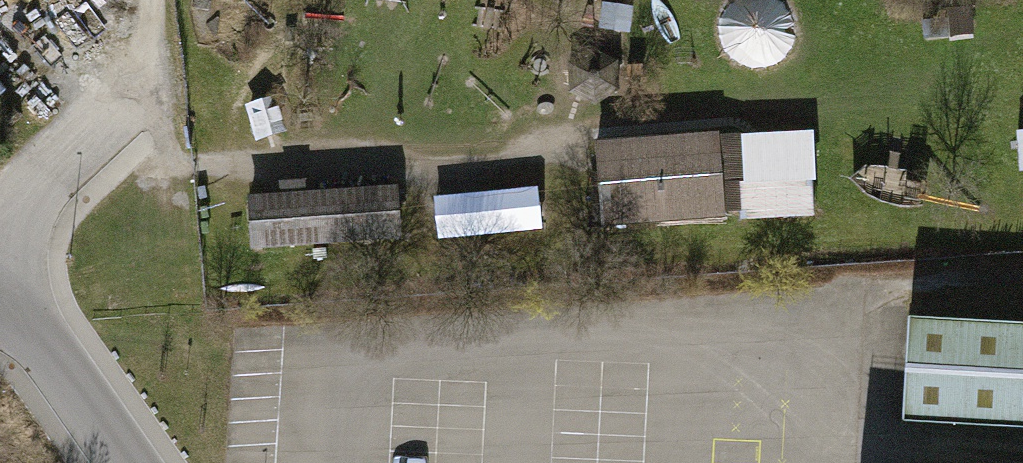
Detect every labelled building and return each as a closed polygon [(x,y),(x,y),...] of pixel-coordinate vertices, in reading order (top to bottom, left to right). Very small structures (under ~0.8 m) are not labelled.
[(744,129),(748,216),(820,213),(816,126),(744,129)] [(740,132),(592,145),(599,229),(747,216),(740,132)] [(544,185),(439,189),(440,232),(546,228),(544,185)] [(401,190),(250,200),(253,256),(404,246),(401,190)] [(902,429),(1022,435),(1022,328),(907,323),(902,429)]
